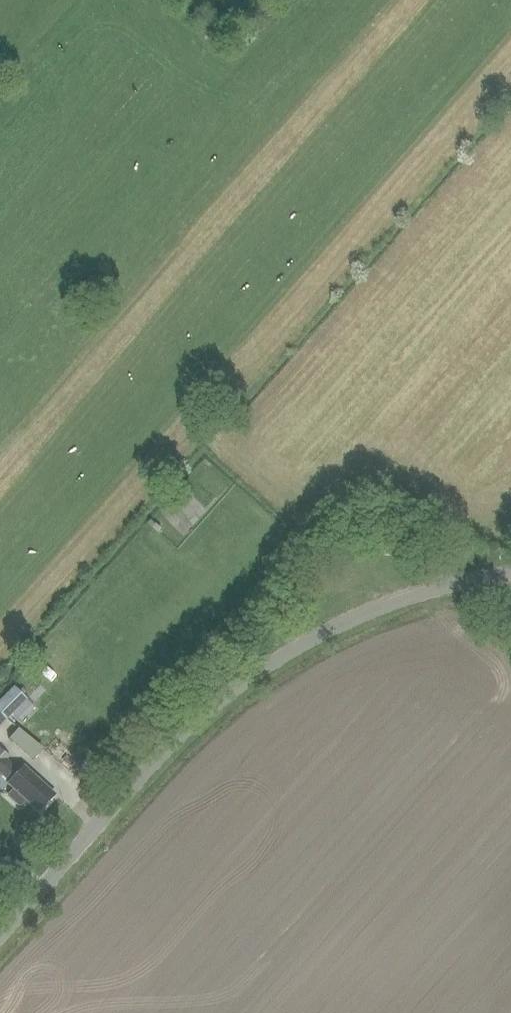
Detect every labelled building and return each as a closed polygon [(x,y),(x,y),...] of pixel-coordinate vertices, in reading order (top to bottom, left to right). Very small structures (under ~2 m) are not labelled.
[(25,698),(13,686),(0,699),(0,714),(5,719),(25,698)] [(9,781),(6,783),(12,789),(8,794),(8,797),(17,805),(20,805),(25,800),(26,802),(28,799),(40,810),(52,796),(41,786),(43,784),(23,765),(17,771),(5,760),(8,756),(0,748),(0,772),(9,781)]
